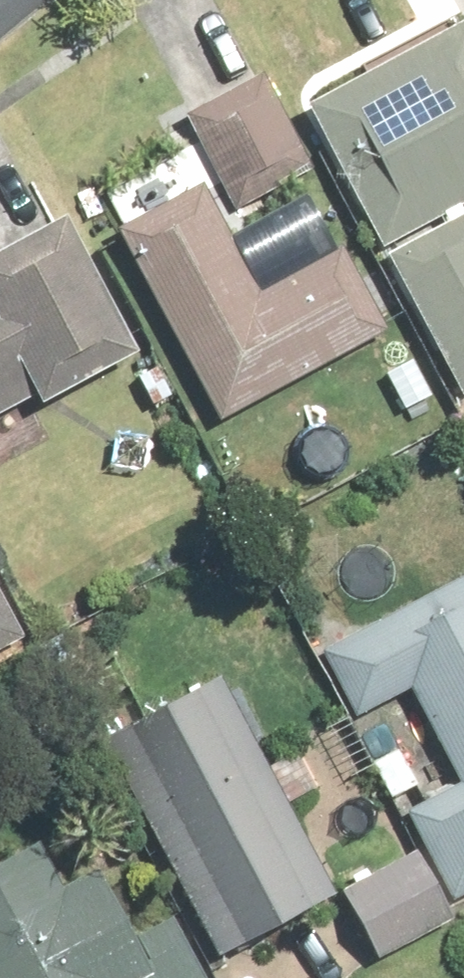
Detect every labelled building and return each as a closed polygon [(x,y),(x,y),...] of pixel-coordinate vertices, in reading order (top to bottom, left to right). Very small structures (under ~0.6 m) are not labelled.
[(309,95),(384,235),(463,192),(463,12),(309,95)] [(262,64),(187,102),(236,199),(312,161),(262,64)] [(124,222),(217,405),(383,321),(341,237),(258,278),(208,179),(124,222)] [(32,387),(38,400),(139,348),(67,210),(0,245),(0,404),(32,387)] [(389,250),(463,387),(463,210),(389,250)] [(35,637),(0,565),(0,654),(35,637)] [(323,645),(356,710),(409,683),(450,763),(397,790),(454,899),(463,893),(463,572),(323,645)] [(222,664),(106,727),(229,950),(345,887),(222,664)] [(0,846),(0,977),(215,977),(177,903),(147,918),(113,852),(69,874),(43,824),(0,846)] [(351,893),(386,957),(454,920),(419,856),(351,893)]
